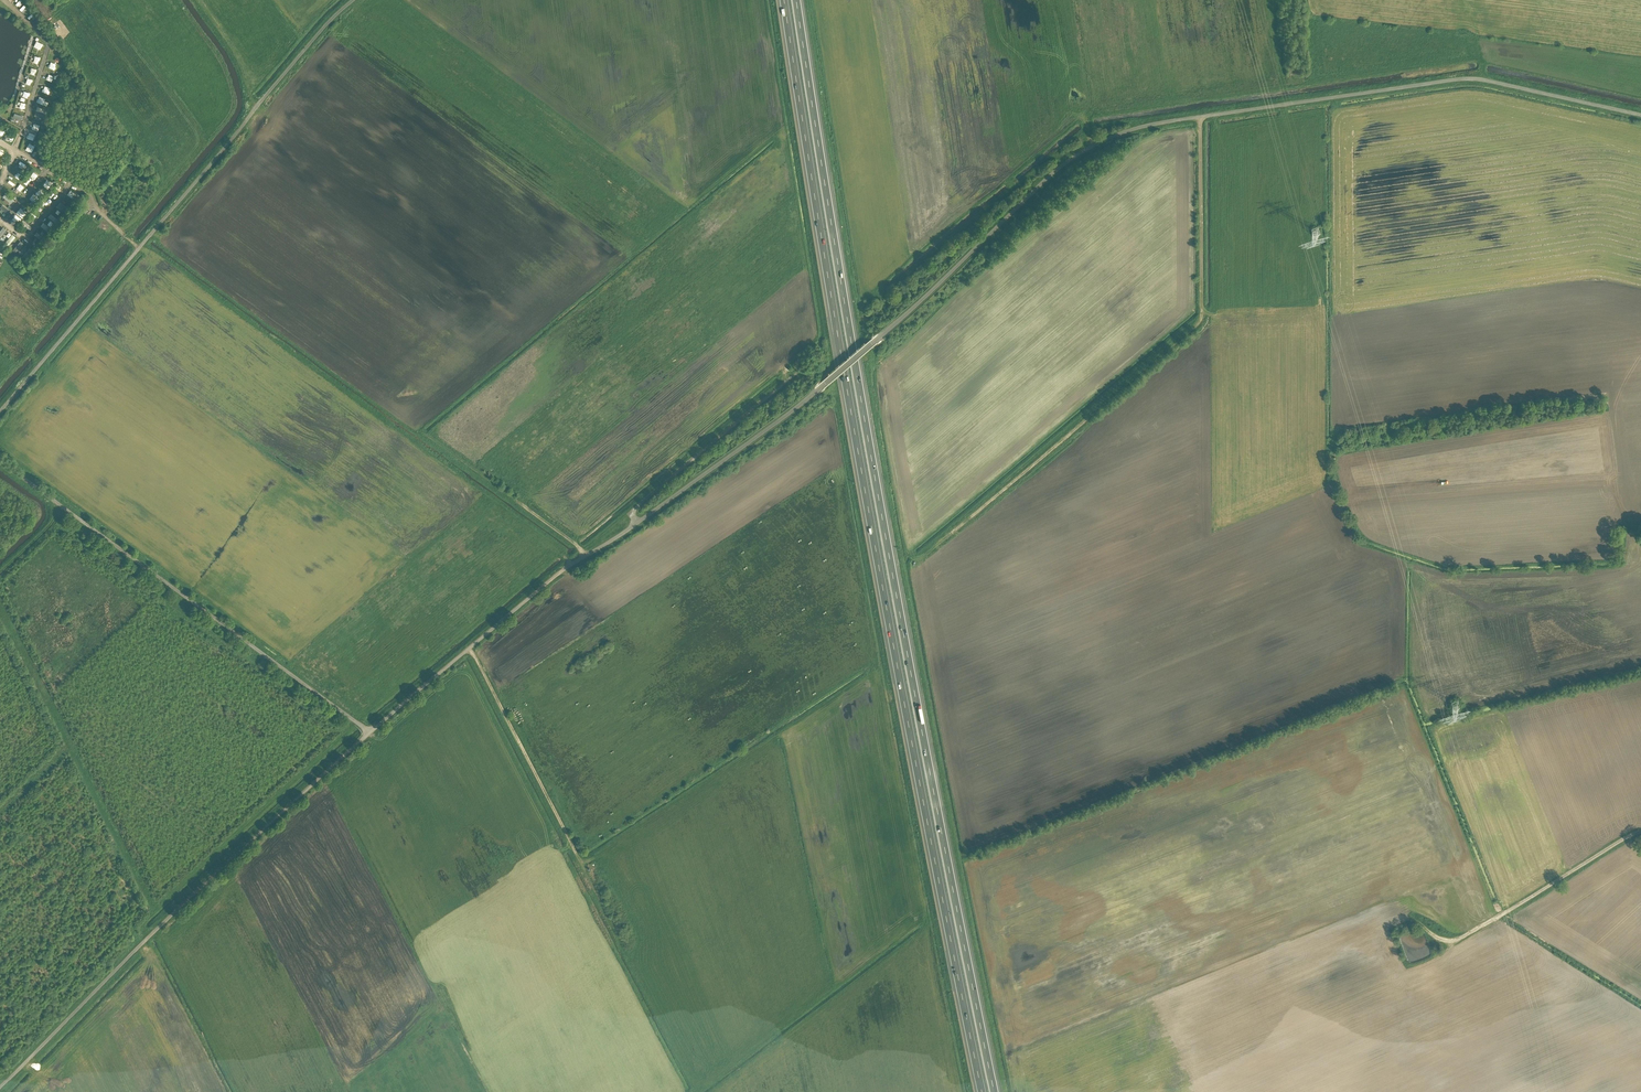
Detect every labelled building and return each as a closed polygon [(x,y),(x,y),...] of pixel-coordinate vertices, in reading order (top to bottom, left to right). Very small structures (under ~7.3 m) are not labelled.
[(36,40),(33,46),(41,49),(43,43),(36,40)] [(54,69),(57,64),(51,61),(48,67),(54,69)] [(45,85),(42,91),(49,93),(51,87),(45,85)] [(40,97),(38,102),(47,106),(49,102),(45,101),(46,99),(40,97)] [(30,143),(27,149),(32,152),(35,146),(30,143)] [(10,179),(6,184),(12,188),(16,183),(10,179)] [(17,187),(21,192),(25,188),(21,183),(17,187)] [(57,185),(53,190),(58,194),(62,189),(57,185)] [(72,198),(76,193),(71,189),(67,194),(72,198)] [(3,197),(13,204),(16,200),(6,193),(3,197)] [(81,197),(77,193),(72,198),(76,202),(81,197)] [(39,202),(44,207),(48,203),(44,198),(39,202)] [(54,209),(59,215),(67,207),(62,202),(54,209)] [(0,207),(0,212),(4,216),(9,209),(3,204),(0,207)] [(16,213),(12,219),(17,223),(26,210),(21,206),(16,213)] [(28,216),(33,220),(37,216),(31,211),(28,216)] [(9,231),(3,237),(10,243),(16,236),(9,231)]
